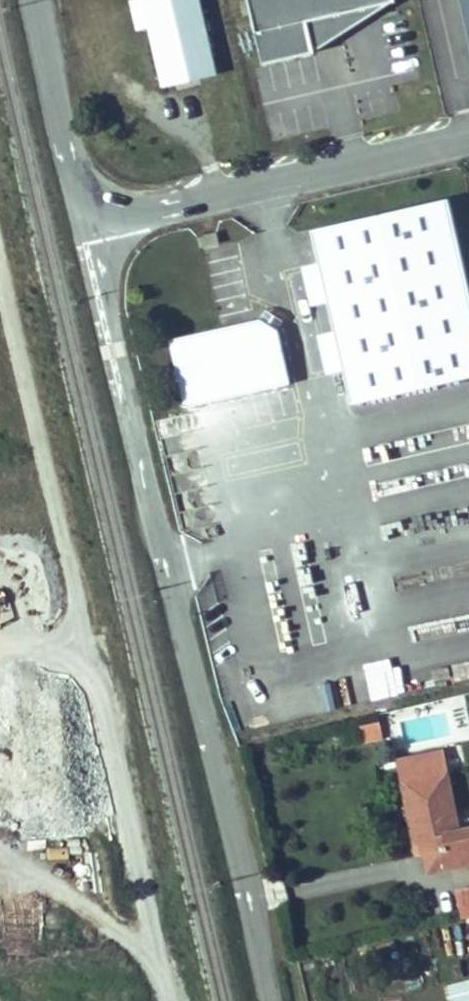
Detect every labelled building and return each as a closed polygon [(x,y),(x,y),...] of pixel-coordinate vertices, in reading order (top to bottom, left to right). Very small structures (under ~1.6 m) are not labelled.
[(161,81),(214,69),(198,0),(142,0),(161,81)] [(258,66),(311,57),(394,0),(245,0),(258,66)] [(450,221),(445,198),(309,230),(311,240),(344,380),(349,401),(370,397),(413,387),(468,374),(468,300),(450,221)] [(216,244),(213,232),(196,236),(199,248),(216,244)] [(282,319),(265,309),(258,318),(275,329),(282,319)] [(288,382),(275,329),(258,318),(257,319),(167,340),(183,406),(282,384),(288,382)] [(382,736),(380,721),(360,725),(363,740),(382,736)] [(445,771),(441,753),(397,762),(401,780),(445,771)] [(458,830),(445,771),(401,780),(417,853),(424,852),(428,869),(468,860),(468,827),(458,830)] [(457,892),(462,916),(468,915),(468,889),(457,892)] [(445,984),(447,1000),(468,1000),(468,980),(445,984)]
